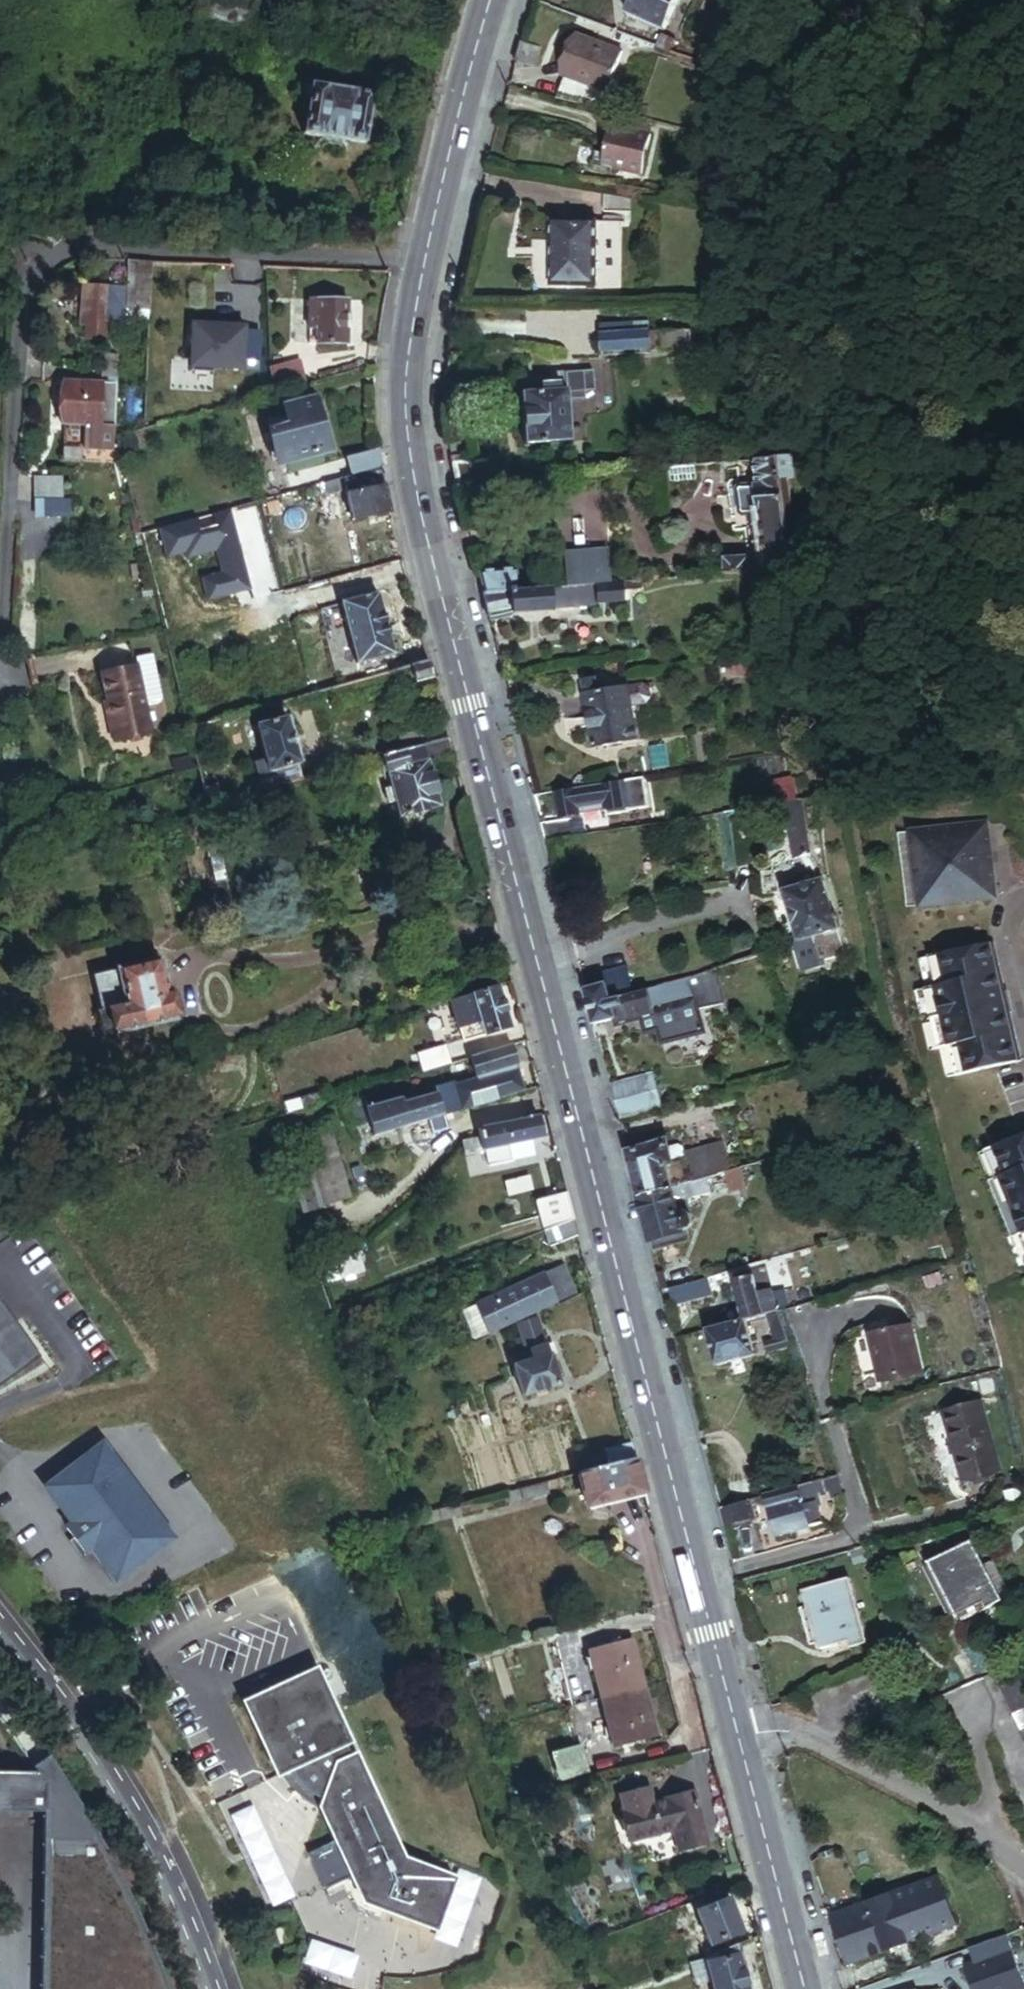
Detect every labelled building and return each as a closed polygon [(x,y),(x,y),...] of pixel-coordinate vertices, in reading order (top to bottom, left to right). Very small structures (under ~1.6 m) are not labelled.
[(185,8),(194,11),(197,0),(187,0),(185,8)] [(194,11),(242,23),(248,1),(245,0),(197,0),(194,11)] [(675,0),(634,0),(629,15),(665,27),(675,0)] [(663,31),(657,46),(672,51),(677,36),(663,31)] [(624,53),(579,38),(566,77),(611,93),(624,53)] [(380,96),(319,82),(308,128),(369,142),(380,96)] [(614,170),(643,177),(653,135),(615,126),(608,152),(599,150),(595,168),(614,173),(614,170)] [(596,221),(553,221),(553,282),(596,282),(596,221)] [(151,262),(122,260),(121,287),(120,322),(148,323),(151,262)] [(735,278),(725,273),(720,284),(729,289),(735,278)] [(120,322),(121,287),(87,285),(87,301),(80,301),(79,323),(85,324),(84,339),(103,339),(104,321),(120,322)] [(321,330),(321,299),(312,299),(311,329),(321,330)] [(350,343),(351,299),(321,299),(321,330),(320,342),(350,343)] [(621,312),(622,320),(644,318),(644,310),(621,312)] [(604,321),(606,350),(654,346),(652,317),(644,318),(622,320),(604,321)] [(241,368),(243,322),(223,322),(223,327),(213,326),(193,326),(191,365),(241,368)] [(664,331),(665,345),(694,344),(693,329),(664,331)] [(104,354),(103,369),(118,370),(119,354),(104,354)] [(307,385),(301,361),(269,368),(275,393),(307,385)] [(275,393),(269,368),(256,372),(257,375),(262,396),(275,393)] [(118,370),(103,369),(102,383),(113,384),(110,427),(115,427),(118,370)] [(583,369),(566,371),(566,377),(550,378),(550,382),(541,383),(542,391),(523,393),(527,443),(573,440),(570,399),(569,390),(579,389),(585,389),(583,369)] [(262,396),(257,375),(249,377),(254,398),(262,396)] [(110,427),(113,384),(102,383),(65,381),(62,424),(110,427)] [(579,389),(569,390),(570,399),(579,398),(579,389)] [(290,417),(269,422),(273,436),(266,437),(268,445),(274,443),(280,466),(329,454),(315,402),(288,409),(290,417)] [(124,449),(118,451),(123,470),(131,469),(124,449)] [(349,481),(380,472),(379,453),(345,464),(349,481)] [(462,453),(452,454),(457,482),(493,479),(492,457),(463,459),(462,453)] [(787,457),(752,461),(754,485),(735,487),(738,514),(747,513),(748,526),(760,525),(764,569),(797,566),(796,555),(791,556),(784,480),(789,480),(787,457)] [(696,464),(672,466),(673,479),(697,477),(696,464)] [(392,515),(380,472),(349,481),(325,487),(331,509),(349,505),(354,525),(392,515)] [(61,480),(31,480),(32,505),(33,505),(33,523),(66,523),(66,504),(61,504),(61,480)] [(565,586),(612,582),(609,546),(562,550),(565,586)] [(724,559),(725,572),(745,571),(744,557),(724,559)] [(518,569),(480,571),(486,593),(521,590),(518,569)] [(643,580),(625,581),(625,589),(643,588),(643,580)] [(564,599),(581,597),(582,607),(599,606),(598,602),(626,599),(625,589),(625,581),(612,582),(565,586),(521,590),(486,593),(492,620),(517,614),(554,611),(553,607),(564,606),(564,599)] [(394,653),(379,592),(341,602),(358,663),(394,653)] [(429,659),(412,664),(417,681),(434,676),(429,659)] [(132,668),(98,676),(104,704),(108,719),(142,713),(132,668)] [(599,681),(587,684),(590,696),(587,697),(598,751),(642,742),(635,709),(631,689),(602,695),(599,681)] [(644,686),(631,689),(635,709),(648,706),(651,702),(648,689),(644,686)] [(108,719),(104,704),(98,705),(101,720),(108,719)] [(142,713),(108,719),(113,740),(147,731),(142,713)] [(287,718),(255,726),(264,761),(268,772),(280,769),(285,783),(303,778),(287,718)] [(108,719),(101,720),(107,742),(113,740),(108,719)] [(443,811),(431,763),(454,757),(449,737),(383,755),(388,779),(383,780),(386,794),(393,792),(401,825),(423,824),(432,821),(443,811)] [(268,772),(264,761),(256,764),(259,774),(268,772)] [(644,780),(560,792),(563,816),(609,810),(610,812),(630,809),(631,807),(647,805),(644,780)] [(217,784),(203,788),(207,805),(221,801),(217,784)] [(50,811),(74,804),(72,797),(48,804),(50,811)] [(821,800),(805,801),(809,830),(824,828),(821,800)] [(799,802),(786,804),(796,859),(808,853),(799,802)] [(764,831),(760,809),(746,811),(750,833),(764,831)] [(585,819),(545,825),(547,839),(587,833),(585,819)] [(226,877),(212,822),(201,825),(215,879),(226,877)] [(991,824),(916,831),(923,905),(998,899),(991,824)] [(775,872),(762,874),(765,894),(778,893),(775,872)] [(797,879),(800,888),(816,883),(813,874),(797,879)] [(784,883),(787,892),(800,888),(797,879),(784,883)] [(787,892),(784,893),(799,942),(838,929),(823,881),(816,883),(800,888),(787,892)] [(838,929),(799,942),(803,953),(839,942),(842,941),(838,929)] [(839,942),(803,953),(807,967),(844,956),(839,942)] [(994,943),(932,957),(938,986),(926,989),(940,1049),(952,1046),(958,1075),(1020,1062),(1009,1013),(1005,1014),(1000,992),(1004,992),(994,943)] [(168,998),(160,960),(95,976),(102,1010),(114,1007),(119,1031),(174,1018),(172,1013),(179,1011),(175,996),(168,998)] [(628,968),(606,973),(609,984),(613,998),(634,993),(628,968)] [(654,1014),(652,1005),(693,993),(698,1007),(724,999),(716,969),(673,982),(634,993),(613,998),(609,984),(586,990),(595,1024),(619,1017),(626,1021),(654,1014)] [(499,986),(472,995),(484,1034),(510,1026),(499,986)] [(484,1034),(472,995),(456,1000),(469,1040),(484,1034)] [(102,1010),(99,1010),(104,1034),(119,1031),(114,1007),(102,1010)] [(477,1082),(455,1089),(461,1111),(497,1101),(490,1076),(517,1068),(510,1045),(470,1057),(477,1082)] [(422,1075),(450,1067),(445,1048),(417,1056),(422,1075)] [(524,1093),(517,1068),(490,1076),(497,1101),(524,1093)] [(652,1073),(610,1084),(619,1119),(661,1108),(652,1073)] [(373,1137),(461,1111),(455,1089),(454,1086),(435,1091),(437,1097),(408,1105),(406,1100),(366,1111),(363,1101),(346,1106),(352,1126),(368,1122),(373,1137)] [(539,1117),(480,1128),(482,1140),(484,1150),(486,1150),(528,1142),(543,1139),(539,1117)] [(328,1126),(304,1133),(314,1167),(291,1173),(302,1213),(349,1199),(328,1126)] [(988,1151),(1000,1179),(995,1181),(1017,1238),(1023,1236),(1023,1239),(1023,1137),(988,1151)] [(484,1150),(482,1140),(465,1143),(467,1153),(484,1150)] [(530,1151),(528,1142),(486,1150),(489,1166),(511,1162),(510,1155),(530,1151)] [(719,1176),(711,1148),(686,1155),(685,1150),(679,1145),(669,1146),(667,1142),(628,1152),(639,1198),(703,1180),(719,1176)] [(723,1145),(711,1148),(719,1176),(724,1175),(731,1173),(723,1145)] [(731,1173),(724,1175),(729,1194),(745,1190),(739,1171),(731,1173)] [(703,1180),(639,1198),(653,1252),(688,1242),(686,1233),(692,1226),(686,1200),(706,1194),(703,1180)] [(926,1192),(915,1195),(918,1210),(930,1208),(926,1192)] [(533,1203),(541,1233),(573,1221),(566,1193),(533,1203)] [(10,1240),(0,1217),(0,1244),(10,1240)] [(573,1221),(541,1233),(546,1251),(578,1239),(573,1221)] [(326,1249),(330,1261),(358,1252),(355,1240),(326,1249)] [(358,1252),(330,1261),(338,1286),(340,1293),(362,1286),(359,1273),(365,1271),(359,1252),(358,1252)] [(338,1286),(330,1261),(320,1264),(328,1289),(338,1286)] [(564,1268),(544,1276),(556,1304),(576,1296),(564,1268)] [(944,1268),(927,1273),(930,1284),(947,1279),(944,1268)] [(734,1281),(744,1319),(764,1313),(777,1310),(785,1307),(781,1291),(773,1293),(768,1273),(734,1281)] [(544,1276),(465,1310),(477,1338),(556,1304),(544,1276)] [(708,1277),(668,1288),(673,1306),(712,1294),(708,1277)] [(5,1306),(0,1310),(0,1314),(10,1330),(18,1325),(5,1306)] [(477,1338),(465,1310),(455,1314),(467,1342),(477,1338)] [(777,1310),(764,1313),(771,1338),(762,1340),(765,1354),(790,1347),(777,1310)] [(0,1314),(0,1389),(42,1360),(18,1325),(10,1330),(0,1314)] [(744,1319),(708,1329),(717,1366),(754,1356),(744,1319)] [(913,1321),(872,1330),(884,1377),(924,1366),(913,1321)] [(538,1323),(516,1329),(522,1347),(543,1341),(538,1323)] [(543,1341),(522,1347),(523,1353),(544,1348),(543,1341)] [(553,1345),(544,1348),(547,1357),(551,1356),(556,1355),(553,1345)] [(547,1357),(544,1348),(523,1353),(515,1356),(518,1366),(513,1368),(520,1396),(559,1386),(551,1356),(547,1357)] [(984,1401),(949,1409),(966,1476),(1001,1468),(984,1401)] [(604,1451),(608,1466),(634,1459),(630,1445),(604,1451)] [(171,1539),(100,1447),(44,1491),(72,1526),(64,1532),(71,1541),(85,1560),(90,1556),(113,1585),(171,1539)] [(642,1493),(634,1459),(608,1466),(578,1474),(587,1508),(642,1493)] [(836,1477),(768,1496),(780,1537),(824,1524),(824,1523),(821,1511),(827,1510),(820,1487),(830,1485),(834,1498),(843,1496),(836,1477)] [(740,1480),(714,1486),(720,1509),(750,1501),(746,1482),(740,1480)] [(545,1483),(506,1492),(509,1505),(548,1495),(545,1483)] [(750,1501),(720,1509),(724,1528),(755,1520),(750,1501)] [(821,1511),(824,1523),(829,1522),(827,1510),(821,1511)] [(87,1562),(85,1560),(71,1541),(66,1545),(82,1566),(87,1562)] [(973,1543),(928,1564),(953,1617),(975,1606),(979,1614),(1001,1604),(973,1543)] [(850,1580),(802,1593),(818,1653),(845,1646),(846,1652),(868,1647),(850,1580)] [(630,1643),(589,1653),(601,1700),(642,1689),(630,1643)] [(317,1672),(244,1705),(276,1778),(281,1776),(284,1779),(288,1785),(302,1800),(308,1804),(319,1810),(361,1904),(435,1932),(455,1880),(403,1862),(354,1754),(350,1756),(344,1744),(348,1742),(317,1672)] [(998,1687),(1023,1743),(1023,1676),(1023,1675),(998,1687)] [(642,1689),(601,1700),(613,1747),(654,1737),(642,1689)] [(583,1751),(555,1758),(561,1783),(589,1776),(583,1751)] [(17,1790),(17,1826),(60,1826),(59,1988),(179,1988),(128,1869),(106,1825),(79,1780),(63,1792),(17,1790)] [(17,1826),(17,1790),(0,1790),(0,1826),(17,1826)] [(648,1794),(619,1801),(624,1819),(620,1820),(628,1852),(675,1841),(680,1863),(710,1855),(697,1802),(652,1813),(648,1794)] [(952,1924),(934,1876),(828,1916),(847,1965),(952,1924)] [(13,1922),(13,1879),(0,1879),(0,1922),(13,1922)] [(728,1899),(695,1911),(708,1945),(741,1933),(728,1899)] [(287,1939),(283,1926),(273,1929),(278,1942),(287,1939)] [(736,1953),(742,1952),(740,1942),(713,1953),(715,1960),(703,1963),(709,1984),(710,1988),(745,1988),(736,1953)] [(715,1960),(713,1953),(689,1962),(695,1987),(709,1984),(703,1963),(715,1960)]
